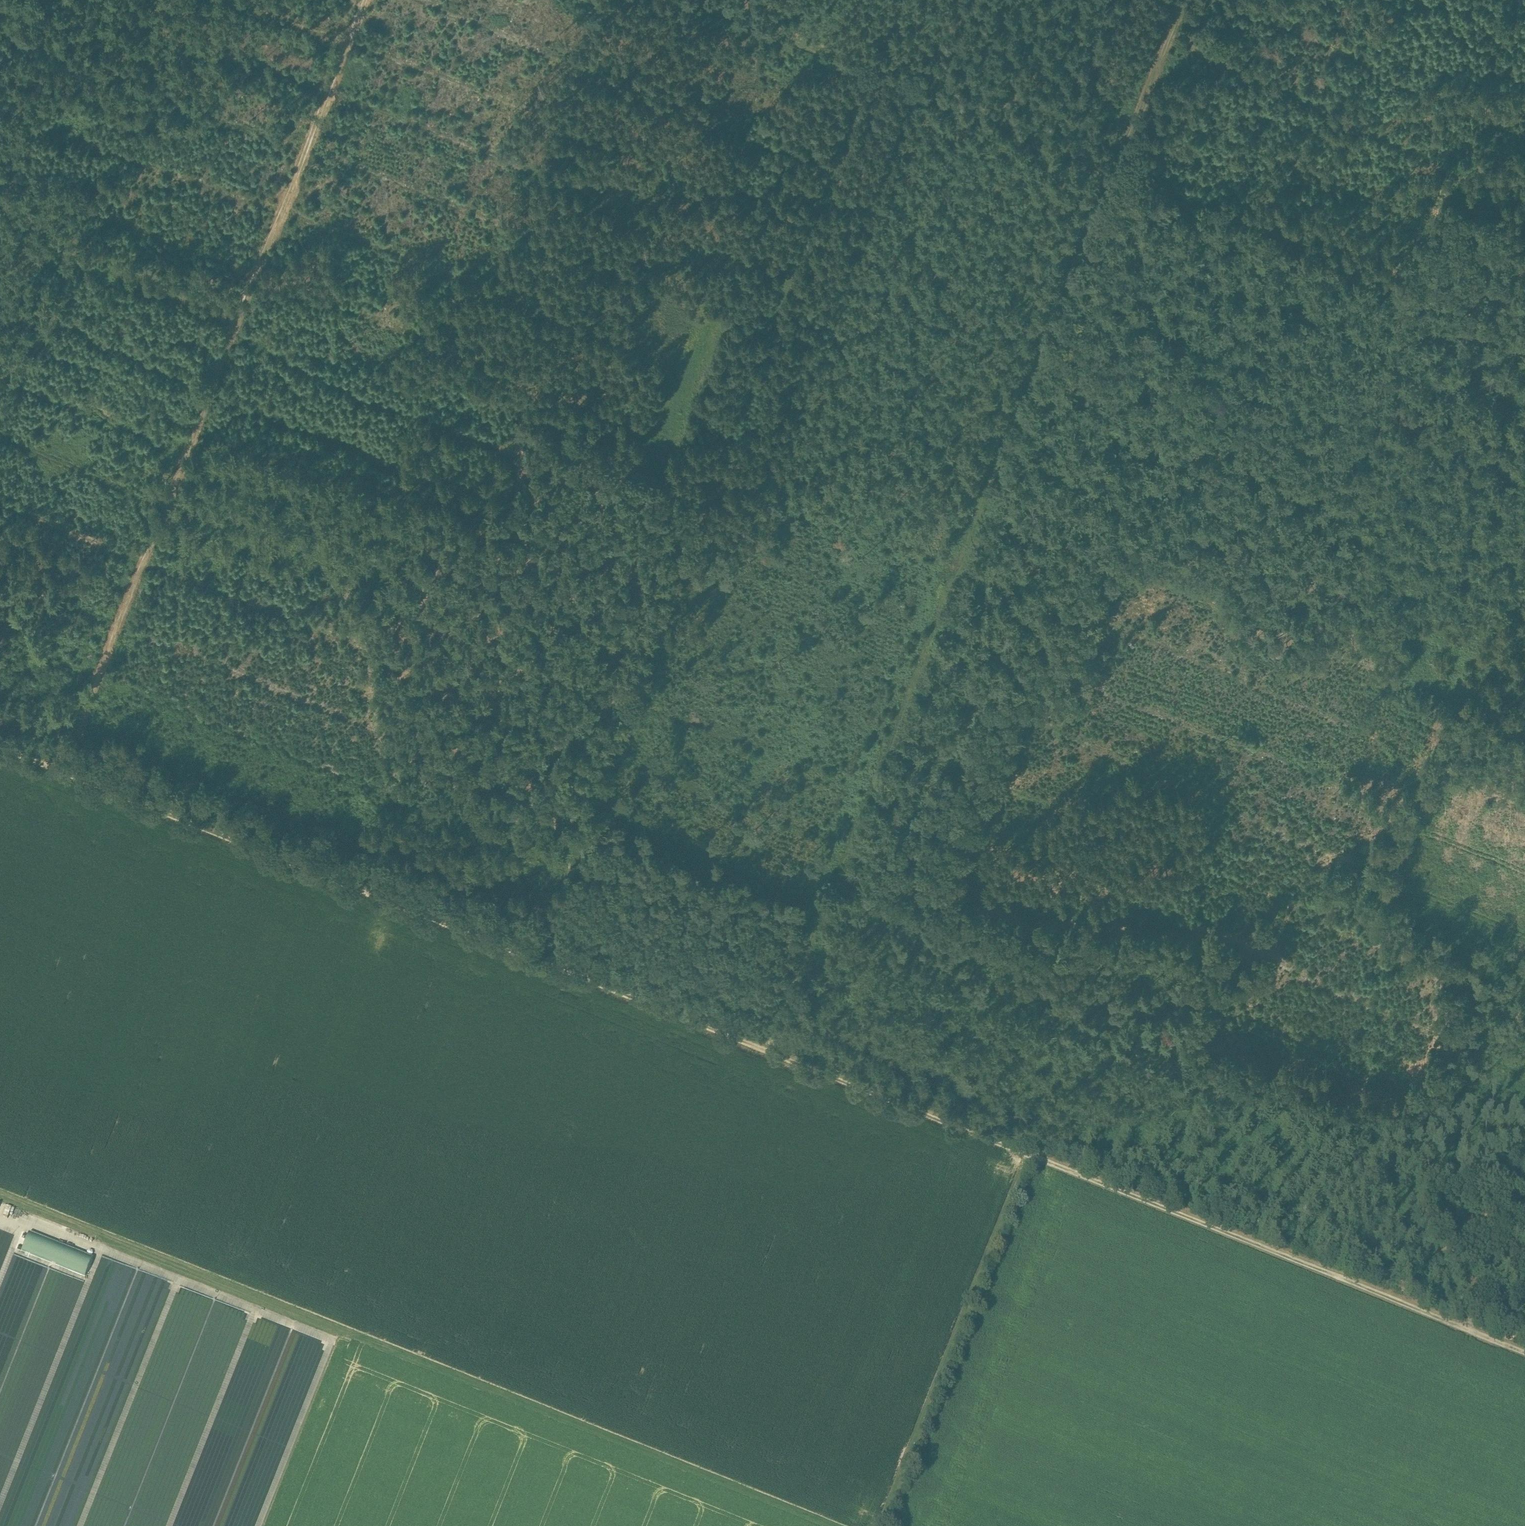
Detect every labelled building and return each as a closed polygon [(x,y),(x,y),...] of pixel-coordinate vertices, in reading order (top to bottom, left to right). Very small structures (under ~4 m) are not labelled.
[(21,1251),(86,1275),(93,1256),(29,1231),(21,1251)] [(243,1322),(246,1314),(239,1311),(236,1320),(243,1322)] [(319,1357),(323,1344),(313,1341),(310,1349),(312,1349),(311,1355),(319,1357)]
